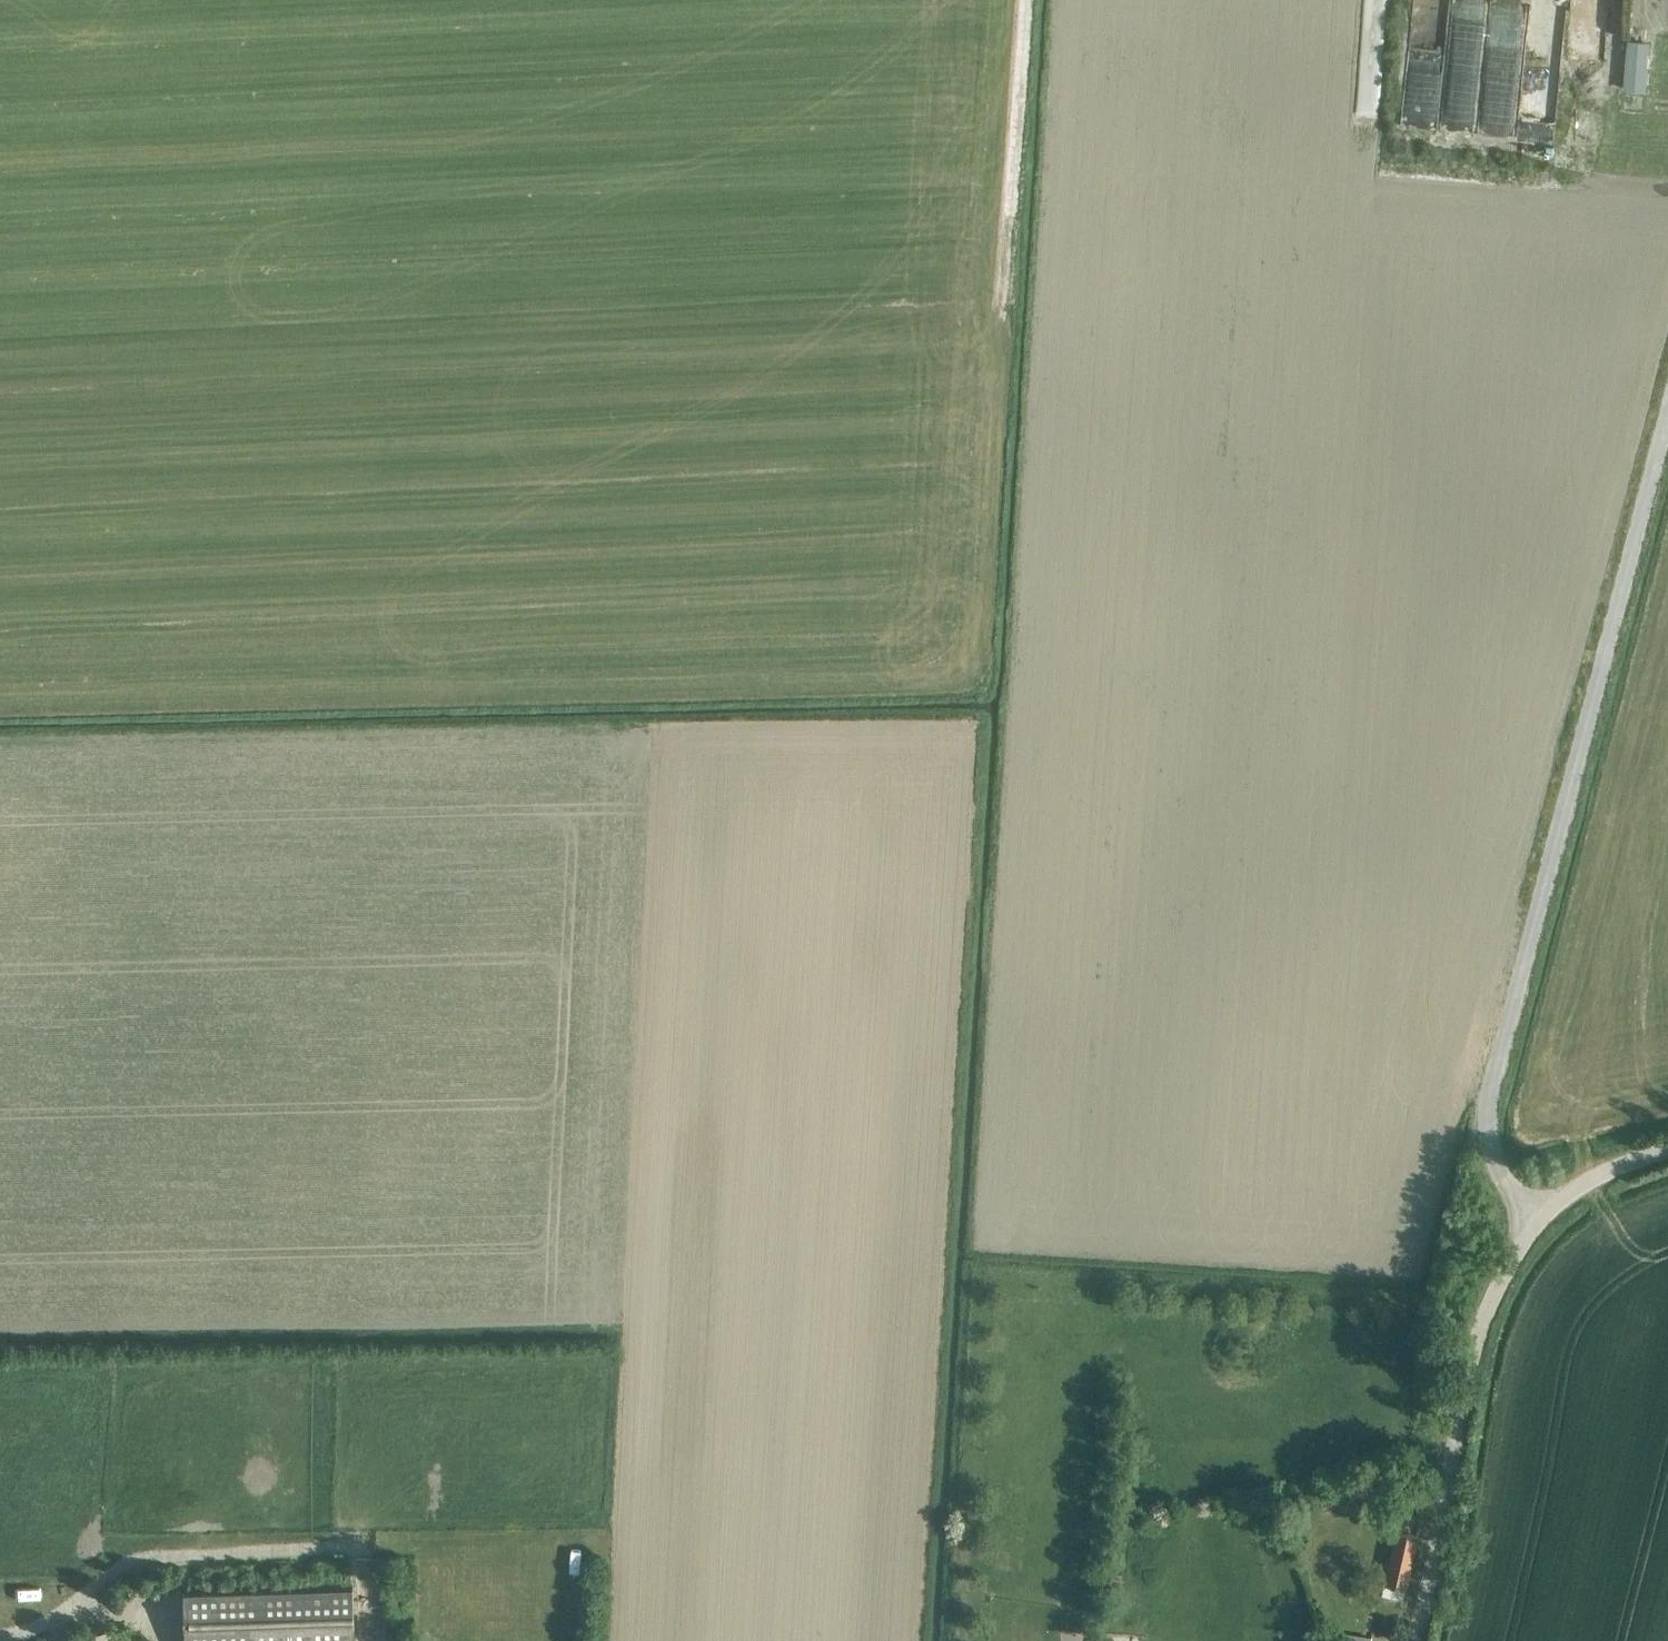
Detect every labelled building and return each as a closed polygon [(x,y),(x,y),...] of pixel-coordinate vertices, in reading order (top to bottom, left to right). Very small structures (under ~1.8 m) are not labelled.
[(1408,1523),(1398,1521),(1382,1593),(1403,1598),(1417,1535),(1406,1532),(1408,1523)] [(185,1640),(353,1640),(350,1587),(184,1591),(185,1640)] [(1371,1636),(1344,1632),(1343,1640),(1370,1640),(1371,1636)]
